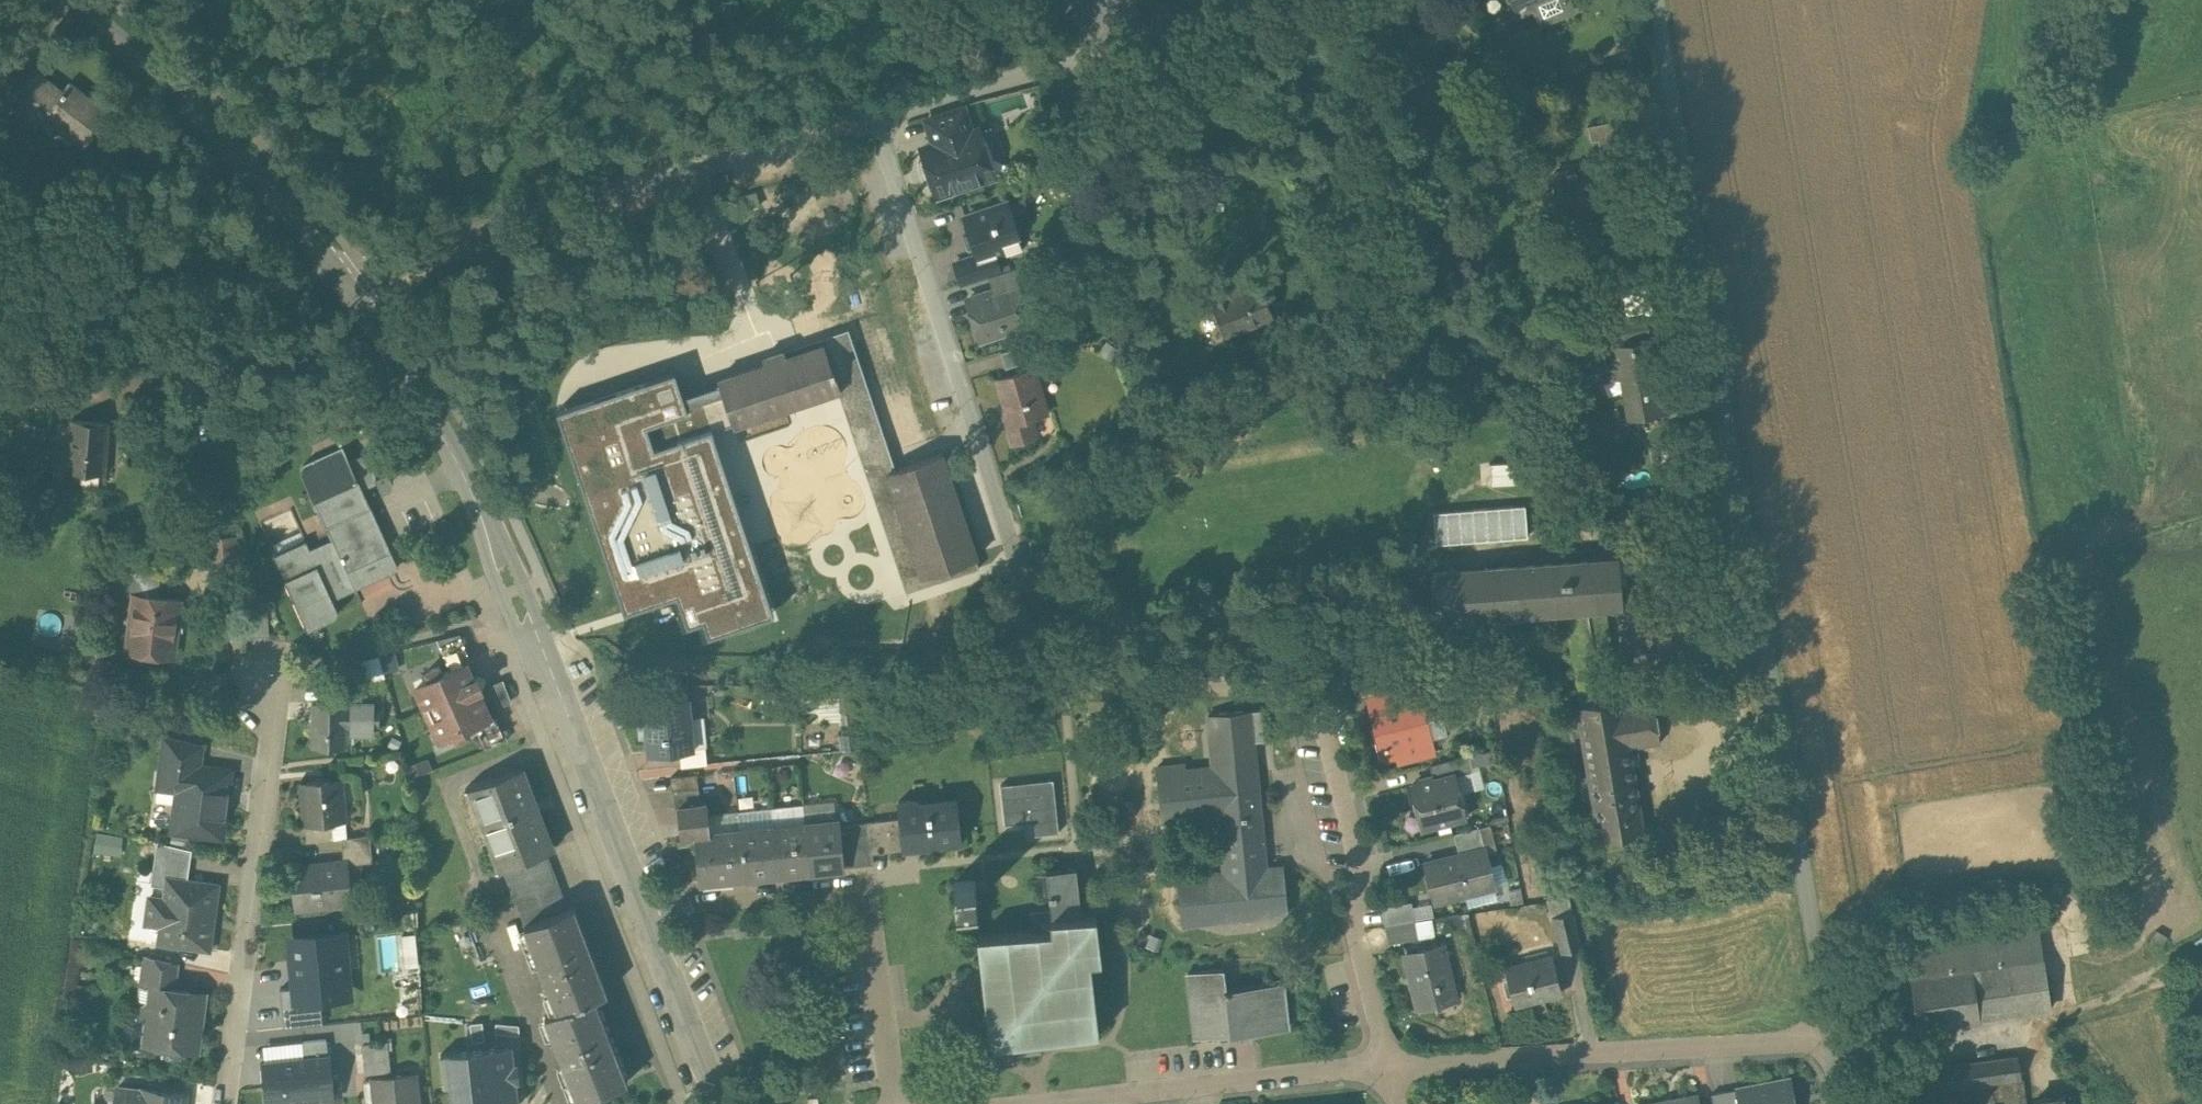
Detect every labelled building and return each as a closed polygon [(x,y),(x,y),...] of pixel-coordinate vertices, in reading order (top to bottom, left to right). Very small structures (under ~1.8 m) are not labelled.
[(1516,9),(1520,8),(1522,14),(1535,8),(1533,2),(1539,0),(1513,0),(1516,9)] [(9,73),(0,66),(0,85),(9,73)] [(106,111),(70,84),(71,82),(70,81),(62,92),(33,69),(34,67),(33,66),(20,82),(7,99),(9,100),(39,122),(37,125),(38,126),(47,115),(84,144),(82,146),(83,147),(99,128),(96,126),(108,110),(107,109),(106,111)] [(0,85),(0,101),(5,105),(9,100),(7,99),(20,82),(10,75),(11,73),(10,72),(9,73),(0,85)] [(1404,90),(1395,74),(1388,78),(1397,94),(1404,90)] [(964,107),(926,120),(934,144),(972,131),(964,107)] [(1621,119),(1587,126),(1590,141),(1624,134),(1621,119)] [(934,144),(922,148),(938,194),(993,176),(977,130),(972,131),(934,144)] [(1604,164),(1552,174),(1561,218),(1563,218),(1561,212),(1578,208),(1579,215),(1581,214),(1580,212),(1612,206),(1604,164)] [(1007,203),(966,217),(978,254),(979,258),(994,253),(1005,250),(1002,242),(1018,237),(1007,203)] [(1018,237),(1002,242),(1005,250),(1006,254),(1022,249),(1018,237)] [(994,253),(979,258),(978,254),(955,262),(962,284),(989,276),(1000,272),(994,253)] [(1000,272),(989,276),(993,290),(1015,283),(1018,291),(1033,286),(1026,264),(1000,272)] [(1258,281),(1230,293),(1224,279),(1207,287),(1212,300),(1211,300),(1214,307),(1212,307),(1222,331),(1223,330),(1226,336),(1273,317),(1258,281)] [(993,290),(967,299),(980,339),(1028,323),(1018,291),(1015,283),(993,290)] [(1647,283),(1622,288),(1627,318),(1644,315),(1653,313),(1647,283)] [(1627,318),(1620,319),(1619,316),(1608,318),(1608,321),(1600,322),(1604,346),(1607,345),(1646,339),(1648,338),(1647,336),(1645,336),(1642,318),(1644,317),(1644,315),(1627,318)] [(831,400),(841,397),(862,389),(844,336),(823,343),(831,366),(833,366),(841,389),(838,390),(837,387),(734,422),(743,447),(792,431),(787,415),(831,400)] [(1646,339),(1607,345),(1608,356),(1612,377),(1622,376),(1651,371),(1651,369),(1648,353),(1646,339)] [(821,344),(721,377),(720,376),(719,377),(721,383),(731,412),(734,422),(837,387),(838,390),(841,389),(833,366),(831,366),(823,343),(823,341),(820,342),(821,344)] [(1026,344),(1001,352),(1005,368),(1031,360),(1026,344)] [(1659,351),(1648,353),(1651,369),(1661,368),(1659,351)] [(1603,356),(1591,358),(1591,359),(1586,360),(1590,381),(1612,377),(1608,356),(1603,357),(1603,356)] [(677,360),(562,398),(628,595),(678,579),(689,610),(707,604),(712,621),(774,600),(712,418),(731,412),(721,383),(688,394),(677,360)] [(1033,368),(997,379),(1001,389),(1000,389),(1007,411),(1004,412),(1013,444),(1036,437),(1031,418),(1047,414),(1033,368)] [(1651,371),(1622,376),(1629,416),(1668,410),(1661,368),(1651,369),(1651,371)] [(889,470),(862,389),(841,397),(903,581),(924,573),(889,470)] [(109,421),(72,418),(69,448),(55,447),(53,466),(67,467),(67,468),(105,471),(109,421)] [(370,442),(359,448),(369,470),(381,465),(370,442)] [(380,526),(343,444),(304,462),(302,464),(301,468),(301,470),(301,472),(331,538),(332,538),(342,561),(355,588),(356,589),(394,572),(378,535),(381,531),(380,526)] [(943,452),(889,470),(924,573),(978,555),(977,554),(974,555),(941,455),(943,454),(943,452)] [(1519,460),(1482,461),(1482,482),(1520,481),(1519,460)] [(1435,540),(1530,535),(1528,503),(1434,508),(1435,540)] [(331,538),(310,548),(306,540),(274,554),(308,628),(332,618),(335,616),(336,613),(337,610),(337,607),(333,598),(355,588),(342,561),(332,538),(331,538)] [(1618,558),(1430,572),(1433,618),(1564,608),(1580,704),(1576,704),(1598,838),(1644,831),(1630,746),(1660,741),(1653,699),(1623,704),(1621,697),(1620,697),(1605,605),(1621,604),(1618,558)] [(162,563),(128,559),(125,588),(135,590),(135,594),(158,597),(162,563)] [(158,597),(135,595),(128,651),(172,656),(179,600),(158,597)] [(459,633),(438,639),(451,668),(466,661),(471,659),(459,633)] [(473,677),(466,661),(451,668),(442,672),(439,664),(426,670),(429,678),(415,684),(440,738),(454,732),(457,740),(471,734),(467,726),(475,723),(491,715),(479,689),(483,687),(483,686),(485,679),(478,676),(478,675),(473,677)] [(511,700),(503,679),(492,684),(500,705),(511,700)] [(1414,689),(1394,694),(1397,706),(1417,702),(1414,689)] [(688,697),(668,699),(668,701),(644,703),(649,752),(679,748),(693,747),(693,745),(688,697)] [(1397,706),(1374,712),(1384,751),(1405,745),(1408,758),(1432,751),(1420,701),(1417,702),(1397,706)] [(378,703),(312,702),(312,746),(347,746),(347,730),(378,730),(378,703)] [(491,715),(475,723),(486,747),(508,738),(496,713),(491,715)] [(856,730),(842,731),(843,746),(857,745),(856,730)] [(202,743),(164,733),(160,760),(199,765),(202,743)] [(705,744),(693,745),(693,747),(679,748),(681,766),(707,763),(705,744)] [(1469,755),(1429,765),(1433,779),(1454,774),(1454,775),(1473,770),(1469,755)] [(1256,756),(1213,760),(1213,767),(1185,770),(1184,763),(1157,766),(1162,820),(1218,814),(1224,872),(1178,877),(1183,923),(1287,912),(1282,866),(1265,868),(1255,774),(1258,773),(1256,756)] [(199,765),(160,760),(157,787),(176,790),(171,831),(223,837),(232,769),(199,765)] [(521,766),(465,788),(497,870),(503,867),(546,851),(552,848),(521,766)] [(697,773),(671,776),(672,791),(698,788),(697,773)] [(1433,779),(1411,785),(1422,827),(1464,816),(1454,775),(1454,774),(1433,779)] [(1037,831),(1062,829),(1057,776),(1005,781),(1009,821),(1036,819),(1037,831)] [(341,777),(301,781),(305,823),(331,821),(345,819),(343,802),(341,803),(338,779),(341,779),(341,777)] [(677,835),(694,833),(708,831),(706,812),(701,813),(698,788),(672,791),(677,835)] [(954,799),(917,803),(917,798),(898,800),(900,817),(903,846),(903,848),(905,848),(905,846),(916,845),(916,847),(917,847),(917,845),(958,840),(958,842),(960,842),(955,797),(954,797),(954,799)] [(900,817),(883,819),(886,848),(903,846),(900,817)] [(839,819),(806,822),(810,863),(843,859),(841,837),(839,823),(839,819)] [(883,819),(868,821),(870,833),(872,850),(886,848),(883,819)] [(331,821),(305,823),(307,841),(333,838),(331,821)] [(805,822),(774,826),(774,825),(773,825),(777,866),(810,863),(806,822),(806,821),(805,821),(805,822)] [(868,821),(839,823),(841,837),(855,835),(870,833),(868,821)] [(772,826),(741,829),(741,828),(740,828),(744,870),(777,866),(773,825),(772,825),(772,826)] [(1479,827),(1453,833),(1459,854),(1484,848),(1479,827)] [(744,870),(740,828),(708,831),(694,833),(698,875),(744,870)] [(870,833),(855,835),(859,863),(874,862),(872,850),(870,833)] [(370,834),(341,837),(344,859),(348,859),(348,863),(372,861),(370,834)] [(855,835),(841,837),(843,859),(843,865),(859,863),(855,835)] [(192,849),(157,841),(151,884),(166,886),(168,877),(187,879),(192,849)] [(1459,854),(1425,863),(1434,901),(1494,886),(1484,848),(1459,854)] [(546,851),(503,867),(514,896),(515,896),(557,879),(546,851)] [(344,859),(290,865),(295,909),(352,903),(348,863),(348,859),(344,859)] [(1075,866),(1047,870),(1051,908),(1052,915),(1081,912),(1075,866)] [(187,879),(168,877),(166,886),(165,898),(157,897),(154,923),(161,924),(159,942),(210,948),(218,884),(187,879)] [(975,878),(953,880),(953,882),(954,882),(956,900),(955,900),(956,902),(977,900),(977,897),(976,898),(974,880),(975,880),(975,878)] [(557,879),(515,896),(525,924),(568,907),(557,879)] [(1410,902),(1383,906),(1386,925),(1413,920),(1410,902)] [(568,907),(525,924),(557,1009),(558,1010),(594,995),(594,996),(607,991),(574,905),(568,907)] [(1033,929),(977,935),(983,993),(971,995),(974,1022),(987,1021),(989,1044),(1012,1041),(1014,1054),(1041,1050),(1040,1038),(1099,1032),(1090,957),(1101,956),(1096,910),(1081,912),(1052,915),(1051,908),(1031,910),(1033,929)] [(1572,910),(1551,916),(1560,951),(1581,946),(1572,910)] [(2035,917),(1903,937),(1909,977),(1972,968),(2023,960),(2041,957),(2035,917)] [(1413,920),(1386,925),(1389,942),(1416,937),(1413,920)] [(2156,931),(2150,942),(2160,947),(2166,937),(2156,931)] [(341,935),(293,940),(298,997),(346,992),(341,935)] [(1442,944),(1405,953),(1418,1006),(1455,997),(1442,944)] [(178,962),(145,954),(141,984),(152,986),(153,984),(175,986),(178,962)] [(1552,956),(1506,968),(1514,1002),(1561,990),(1552,956)] [(2041,957),(2023,960),(2030,1011),(2048,1008),(2041,957)] [(2023,960),(1972,968),(1979,1018),(2030,1011),(2023,960)] [(1282,982),(1226,988),(1224,967),(1187,971),(1195,1037),(1229,1033),(1229,1035),(1287,1028),(1282,982)] [(1972,968),(1909,977),(1917,1028),(1979,1018),(1972,968)] [(175,986),(153,984),(152,986),(150,1002),(149,1002),(142,1006),(142,1013),(146,1018),(143,1044),(196,1051),(204,990),(175,986)] [(594,995),(558,1010),(557,1009),(545,1014),(578,1099),(627,1081),(594,996),(594,995)] [(387,1041),(362,1044),(365,1072),(390,1070),(387,1041)] [(449,1052),(455,1098),(464,1097),(465,1103),(516,1103),(513,1077),(518,1076),(517,1075),(512,1076),(511,1065),(516,1064),(516,1063),(511,1063),(509,1045),(449,1052)] [(2019,1054),(1948,1064),(1951,1085),(2003,1078),(2014,1077),(2022,1076),(2019,1054)] [(264,1064),(269,1103),(283,1103),(332,1099),(328,1057),(264,1064)] [(372,1079),(372,1080),(379,1079),(382,1103),(419,1103),(415,1074),(372,1079)] [(2014,1077),(2018,1103),(2026,1103),(2022,1076),(2014,1077)] [(1737,1087),(1740,1103),(1794,1103),(1789,1077),(1737,1087)] [(2003,1078),(2007,1103),(2018,1103),(2014,1077),(2003,1078)] [(142,1087),(142,1089),(117,1086),(115,1103),(185,1103),(186,1095),(187,1095),(187,1093),(142,1087)] [(1649,1103),(1700,1103),(1698,1095),(1649,1103)] [(2062,1095),(2033,1098),(2034,1103),(2031,1103),(2063,1103),(2062,1095)]
